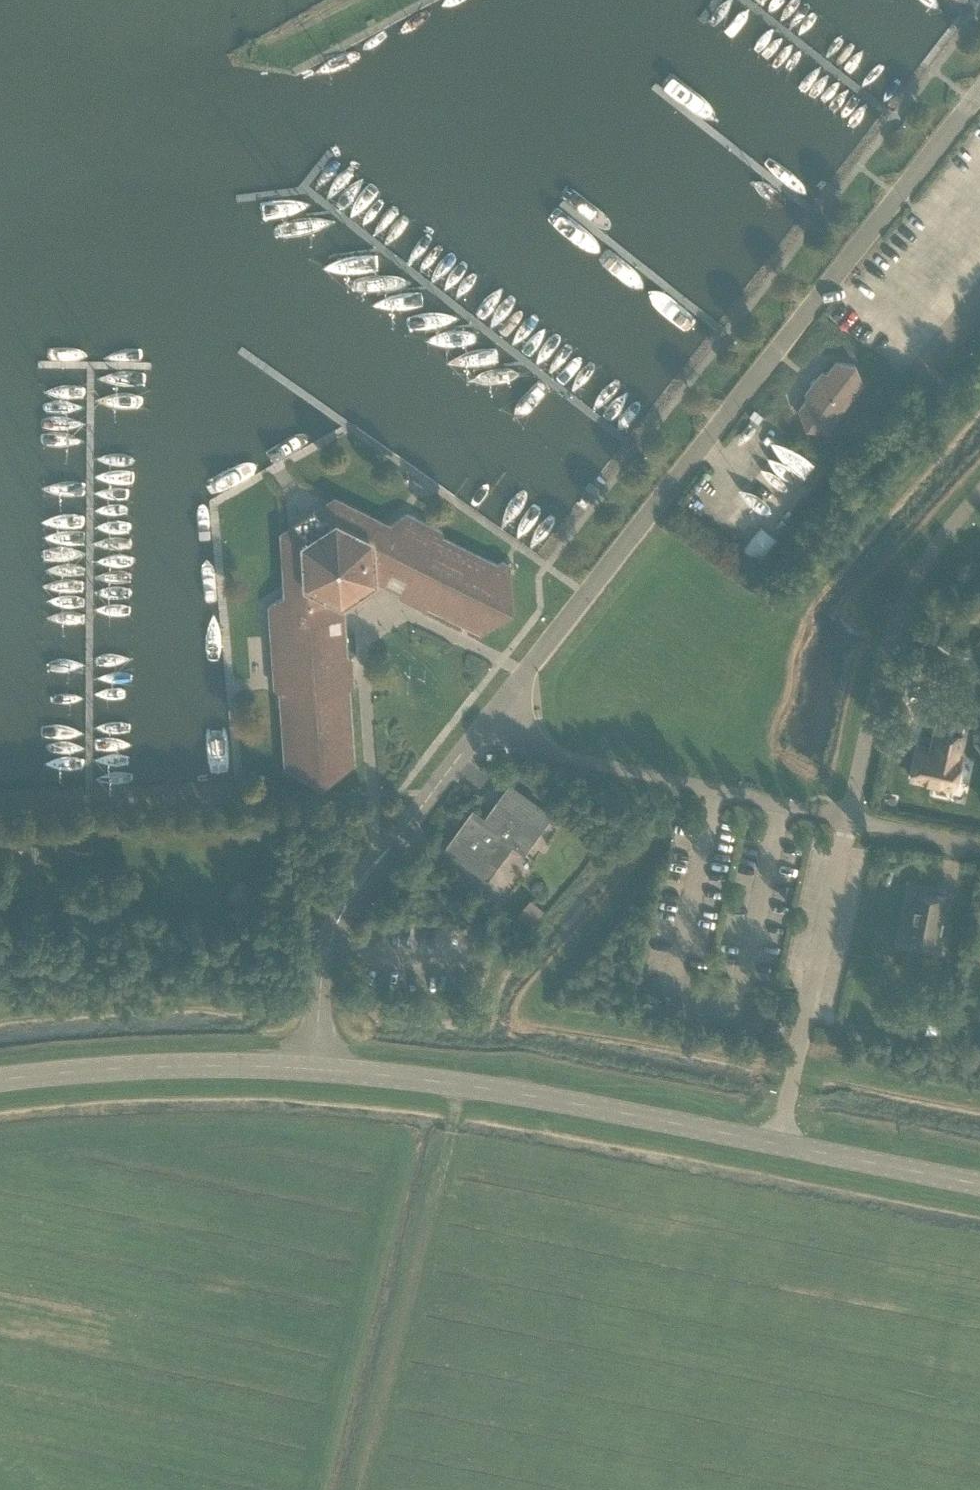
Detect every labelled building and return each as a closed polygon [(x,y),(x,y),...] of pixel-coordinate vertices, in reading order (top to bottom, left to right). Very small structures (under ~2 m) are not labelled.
[(825,430),(862,383),(855,365),(835,362),(827,373),(821,372),(805,393),(807,398),(798,409),(806,427),(825,430)] [(479,632),(512,610),(509,564),(503,561),(498,564),(442,536),(442,531),(407,514),(376,534),(335,514),(321,524),(316,521),(310,525),(310,531),(296,540),(299,586),(269,606),(274,689),(279,691),(285,766),(321,784),(355,762),(349,688),(354,685),(352,659),(347,656),(344,611),(356,602),(359,604),(364,600),(370,596),(370,594),(382,585),(400,594),(400,599),(422,610),(427,607),(479,632)] [(776,539),(760,526),(742,548),(759,561),(776,539)] [(933,752),(917,748),(910,778),(953,787),(960,758),(958,757),(961,744),(936,738),(933,752)] [(554,796),(538,783),(532,792),(548,804),(554,796)] [(512,787),(485,822),(512,843),(523,852),(541,828),(538,825),(547,814),(512,787)] [(512,843),(485,822),(479,830),(468,822),(447,848),(469,866),(482,876),(491,865),(494,867),(512,843)] [(934,940),(943,900),(915,895),(907,934),(934,940)]
